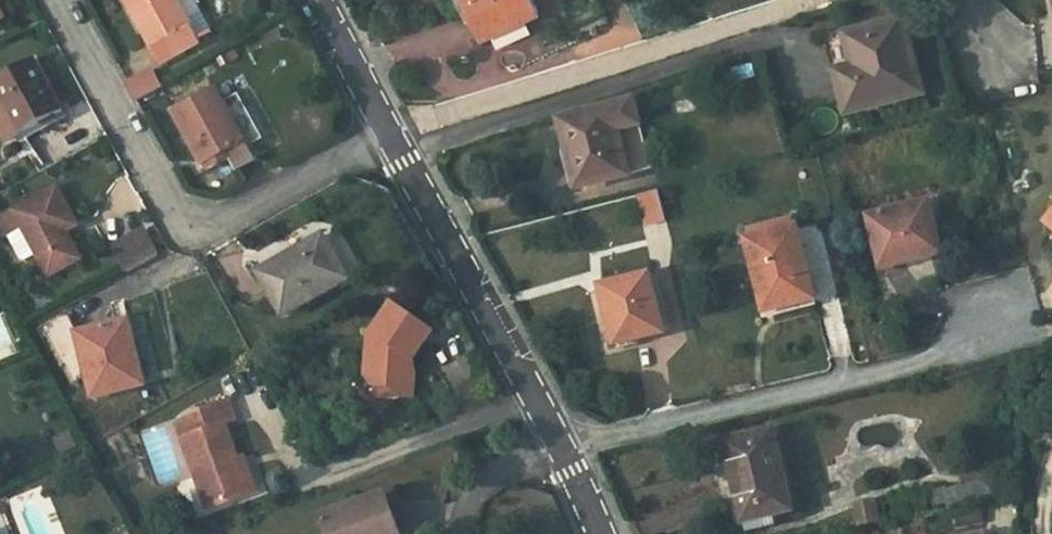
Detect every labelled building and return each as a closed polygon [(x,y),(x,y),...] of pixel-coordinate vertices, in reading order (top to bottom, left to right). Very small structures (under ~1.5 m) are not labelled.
[(177,0),(126,0),(162,65),(201,44),(177,0)] [(481,39),(542,11),(537,0),(463,0),(481,39)] [(854,67),(837,72),(848,114),(923,94),(904,20),(845,36),(854,67)] [(497,49),(530,35),(526,26),(493,40),(497,49)] [(854,67),(845,36),(828,40),(837,72),(854,67)] [(35,59),(0,78),(0,92),(4,101),(0,103),(0,121),(11,139),(63,111),(35,59)] [(755,77),(752,65),(732,70),(735,83),(755,77)] [(153,68),(127,82),(138,101),(164,87),(153,68)] [(226,154),(229,160),(236,173),(259,160),(243,145),(246,144),(216,91),(174,115),(204,167),(226,154)] [(560,120),(569,157),(576,156),(584,188),(630,176),(620,135),(641,130),(633,101),(560,120)] [(652,170),(641,130),(620,135),(630,176),(652,170)] [(207,173),(229,160),(226,154),(204,167),(207,173)] [(576,156),(569,157),(564,158),(573,191),(584,188),(576,156)] [(60,189),(1,220),(16,248),(17,247),(32,239),(47,266),(52,275),(83,259),(72,238),(68,241),(64,234),(80,225),(60,189)] [(661,191),(639,196),(648,227),(669,221),(661,191)] [(942,252),(928,201),(870,215),(882,265),(905,259),(906,261),(942,252)] [(749,230),(751,240),(793,230),(791,220),(749,230)] [(793,230),(751,240),(749,240),(766,311),(816,299),(798,229),(793,230)] [(131,272),(161,256),(147,230),(117,247),(131,272)] [(326,236),(261,272),(285,315),(350,279),(326,236)] [(32,239),(17,247),(31,271),(35,272),(47,266),(32,239)] [(603,287),(608,307),(618,345),(666,334),(651,275),(603,287)] [(366,374),(378,385),(392,386),(399,394),(414,395),(416,371),(410,371),(409,364),(433,329),(393,302),(370,335),(366,374)] [(607,347),(618,345),(608,307),(597,310),(607,347)] [(71,311),(40,329),(68,379),(89,373),(94,397),(146,385),(130,320),(83,332),(71,311)] [(377,393),(399,394),(392,386),(378,385),(377,393)] [(229,400),(212,407),(228,445),(248,495),(252,493),(238,456),(226,424),(236,421),(229,400)] [(228,445),(212,407),(197,411),(176,422),(209,509),(248,495),(228,445)] [(733,467),(739,497),(746,527),(774,521),(774,515),(794,510),(775,431),(726,441),(733,467)] [(245,454),(238,456),(252,493),(259,490),(245,454)] [(952,509),(998,500),(988,462),(965,467),(969,486),(946,491),(946,488),(935,490),(939,505),(950,503),(952,509)] [(739,497),(733,467),(725,469),(720,474),(718,478),(718,482),(718,486),(720,491),(723,495),(727,497),(731,498),(739,497)] [(387,491),(372,497),(377,514),(394,508),(387,491)] [(328,533),(403,533),(394,508),(377,514),(372,497),(321,515),(328,533)] [(874,501),(858,505),(862,525),(878,521),(874,501)]
